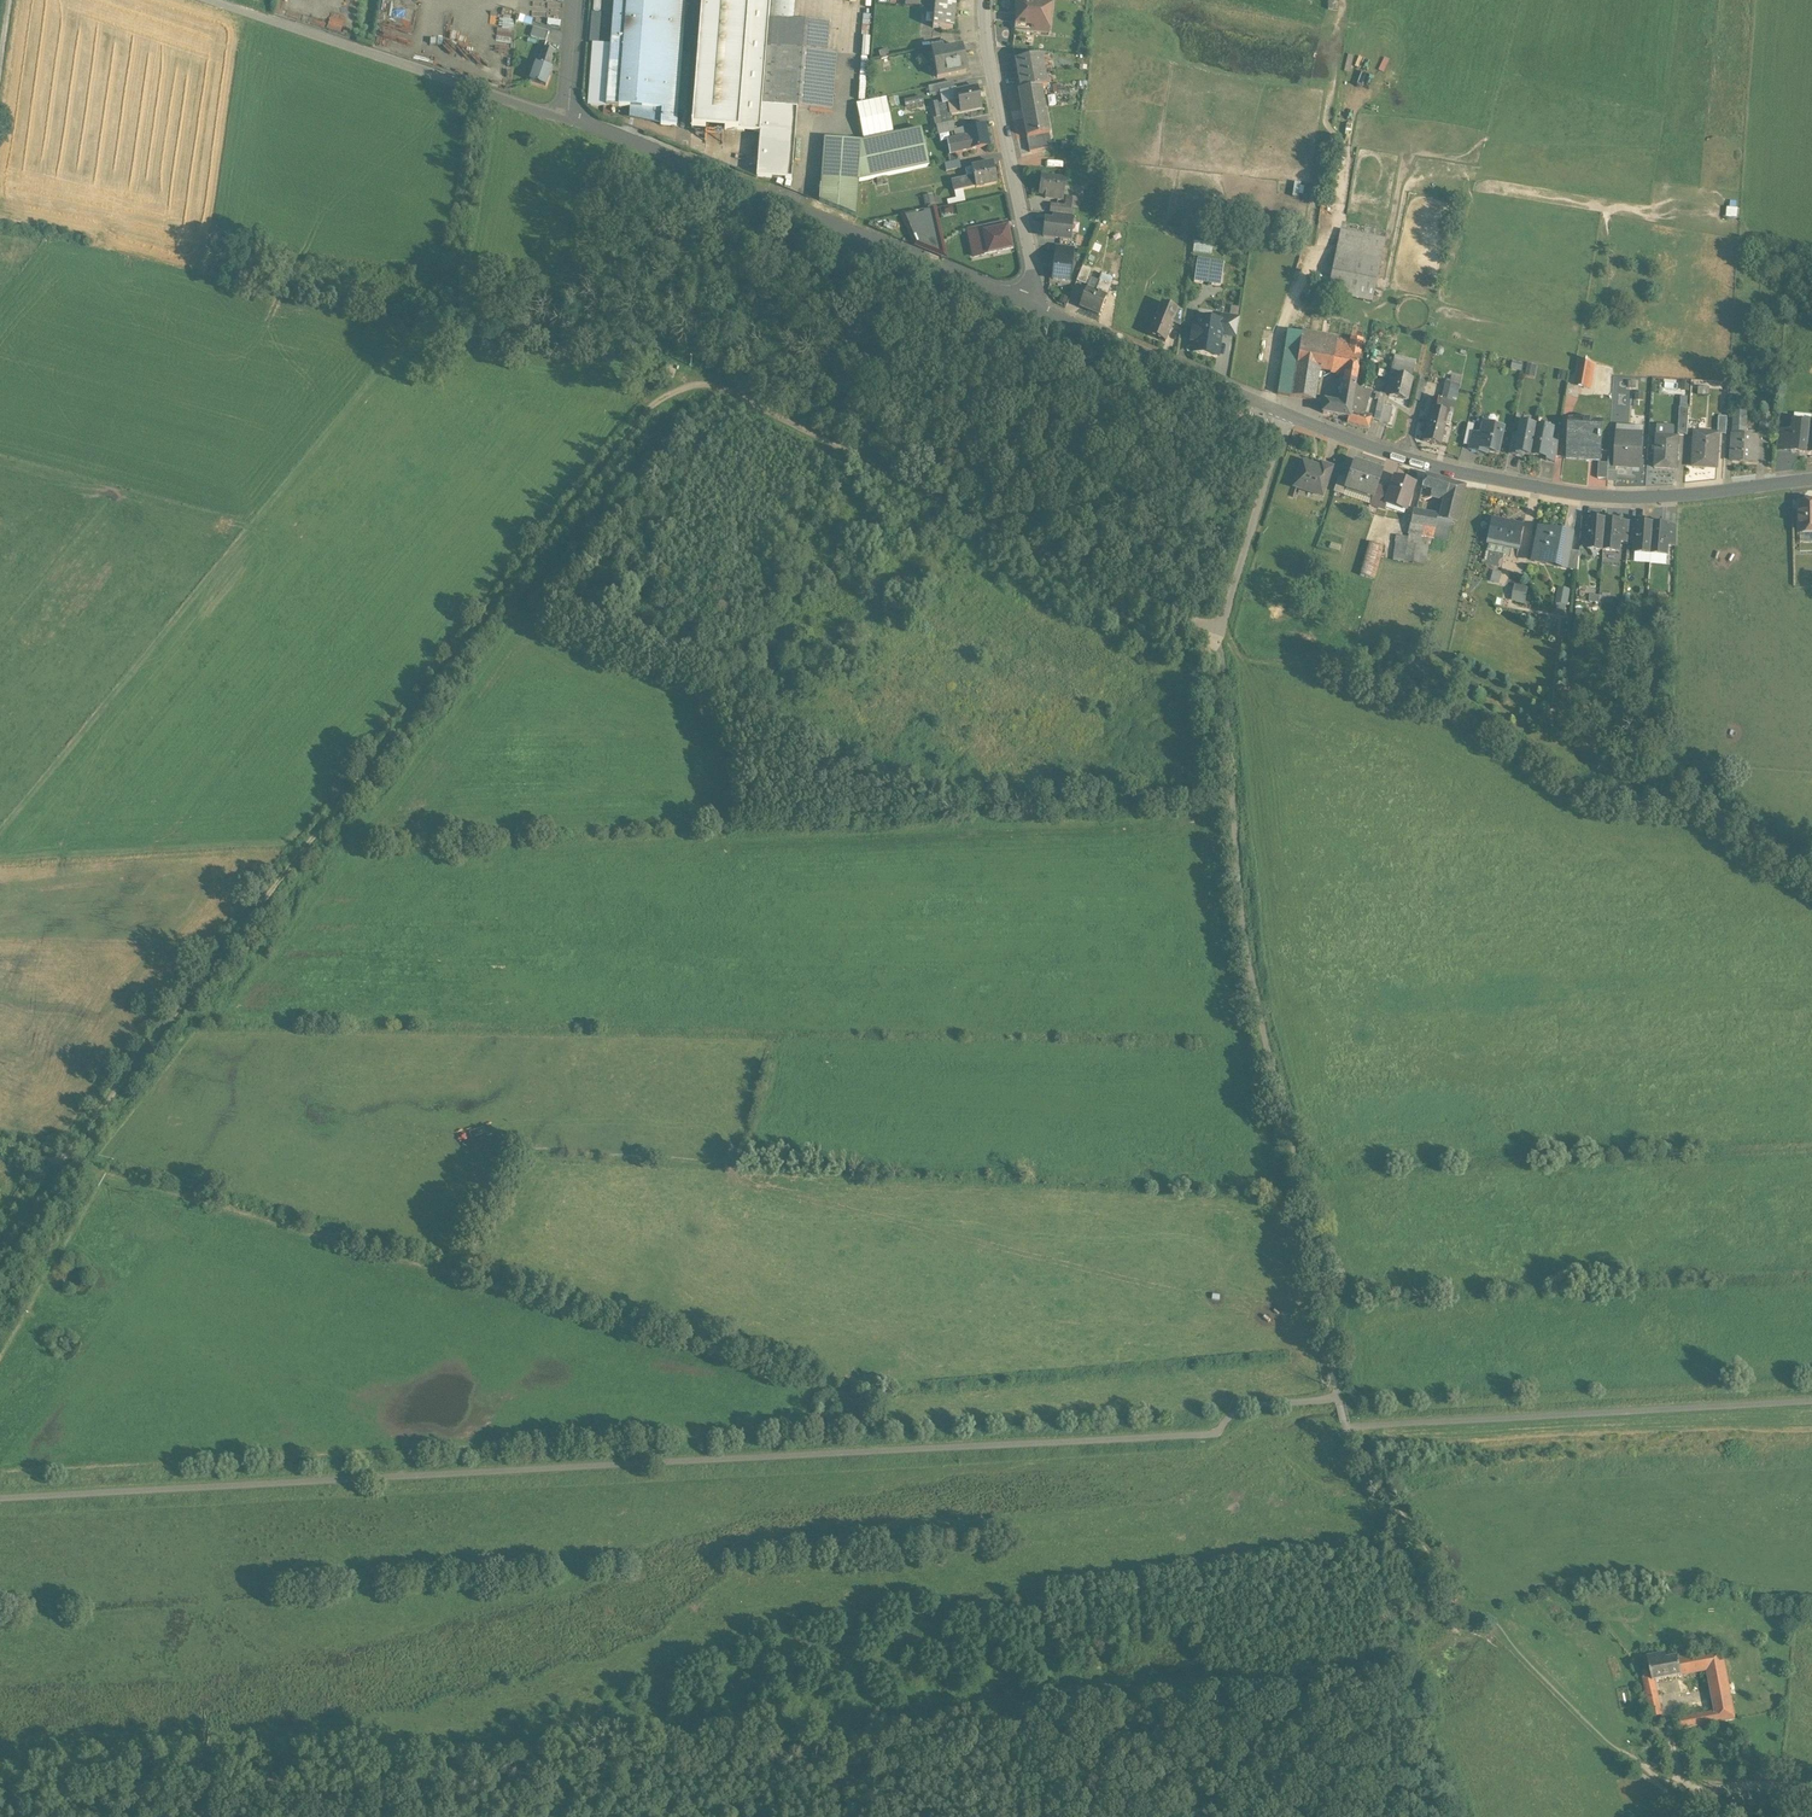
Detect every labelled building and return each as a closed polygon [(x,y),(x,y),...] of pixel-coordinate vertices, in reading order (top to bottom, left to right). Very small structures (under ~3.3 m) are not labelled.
[(605,114),(661,118),(660,133),(675,134),(681,61),(626,57),(627,49),(622,49),(626,0),(613,0),(605,114)] [(642,0),(626,0),(622,49),(627,49),(626,57),(681,61),(685,7),(682,3),(642,0)] [(770,0),(765,0),(702,0),(690,131),(759,137),(761,110),(766,51),(768,23),(770,0)] [(770,0),(768,23),(794,25),(796,0),(770,0)] [(916,0),(905,0),(905,10),(922,11),(922,0),(916,0)] [(932,31),(951,33),(954,0),(935,0),(932,31)] [(1052,6),(1018,2),(1014,35),(1048,38),(1052,6)] [(828,28),(794,25),(768,23),(766,51),(770,52),(778,52),(826,56),(828,28)] [(549,36),(533,31),(530,40),(546,45),(549,36)] [(961,51),(942,55),(941,50),(929,53),(936,82),(966,75),(961,51)] [(773,111),(777,69),(769,68),(770,52),(766,51),(761,110),(773,111)] [(1027,53),(1012,51),(1014,64),(1029,62),(1027,53)] [(555,56),(544,52),(538,68),(549,72),(555,56)] [(778,52),(770,52),(769,68),(777,69),(778,52)] [(826,56),(778,52),(777,69),(773,111),(797,113),(831,116),(835,57),(826,56)] [(886,53),(879,55),(881,63),(888,61),(886,53)] [(1029,62),(1014,64),(1020,94),(1041,90),(1047,89),(1042,59),(1029,62)] [(538,68),(536,68),(530,85),(546,90),(552,73),(549,72),(538,68)] [(951,86),(928,90),(929,98),(953,93),(951,86)] [(1041,90),(1020,94),(1019,94),(1027,140),(1048,137),(1049,136),(1041,90)] [(976,91),(955,96),(957,104),(947,106),(950,118),(959,116),(980,112),(976,91)] [(953,93),(929,98),(931,106),(937,105),(941,104),(942,107),(947,106),(957,104),(955,96),(953,93)] [(941,104),(937,105),(942,127),(952,125),(950,118),(947,106),(942,107),(941,104)] [(936,128),(942,127),(937,105),(931,106),(934,122),(930,123),(931,129),(936,128)] [(773,111),(761,110),(759,137),(755,180),(791,183),(797,113),(773,111)] [(942,127),(936,128),(938,138),(954,134),(952,125),(942,127)] [(979,126),(972,128),(973,131),(965,132),(967,141),(947,145),(950,158),(955,157),(989,149),(984,128),(979,129),(979,126)] [(921,132),(862,144),(823,141),(819,204),(856,219),(858,184),(929,169),(921,132)] [(1048,137),(1027,140),(1029,155),(1050,151),(1048,137)] [(950,158),(948,158),(950,165),(957,163),(955,157),(950,158)] [(950,165),(944,166),(946,175),(961,172),(959,163),(950,165)] [(993,166),(971,170),(972,171),(973,179),(968,181),(970,191),(976,190),(976,191),(997,186),(993,166)] [(972,171),(965,172),(967,181),(968,181),(973,179),(972,171)] [(1064,182),(1042,180),(1040,197),(1050,199),(1049,202),(1062,204),(1064,182)] [(967,181),(951,184),(954,195),(962,193),(970,191),(968,181),(967,181)] [(965,204),(962,193),(954,195),(955,201),(947,203),(947,207),(965,204)] [(933,198),(924,200),(925,209),(935,207),(933,198)] [(1066,202),(1065,209),(1072,210),(1072,211),(1077,212),(1078,203),(1066,202)] [(955,207),(938,211),(940,220),(957,217),(955,207)] [(1050,216),(1053,216),(1071,218),(1072,211),(1072,210),(1065,209),(1051,208),(1050,216)] [(928,212),(902,217),(909,234),(922,231),(924,240),(934,238),(928,212)] [(1053,216),(1052,223),(1071,226),(1072,218),(1071,218),(1053,216)] [(1071,226),(1052,223),(1045,222),(1043,239),(1069,242),(1071,226)] [(1006,225),(967,233),(973,260),(1012,252),(1006,225)] [(1384,242),(1339,232),(1327,297),(1370,306),(1384,242)] [(1212,247),(1194,244),(1192,255),(1210,258),(1212,247)] [(1073,250),(1056,248),(1055,255),(1072,257),(1073,250)] [(1072,257),(1055,255),(1052,282),(1069,284),(1072,257)] [(1223,266),(1197,263),(1194,284),(1219,288),(1223,266)] [(1090,273),(1082,269),(1076,283),(1084,286),(1090,273)] [(1111,283),(1100,278),(1097,284),(1100,285),(1109,289),(1111,283)] [(1117,285),(1111,283),(1109,289),(1110,289),(1115,291),(1117,285)] [(1095,296),(1087,292),(1079,310),(1099,318),(1106,300),(1105,300),(1110,289),(1109,289),(1100,285),(1095,296)] [(1177,312),(1161,305),(1155,319),(1171,326),(1177,312)] [(1177,312),(1171,326),(1172,326),(1179,329),(1182,314),(1177,312)] [(1222,324),(1220,338),(1236,340),(1238,320),(1223,318),(1222,324)] [(1155,319),(1154,319),(1147,337),(1164,345),(1172,326),(1171,326),(1155,319)] [(1194,344),(1193,356),(1217,359),(1220,338),(1222,324),(1198,320),(1196,332),(1192,331),(1191,344),(1194,344)] [(1008,326),(1001,323),(999,329),(1007,331),(1008,326)] [(1362,342),(1316,335),(1315,338),(1287,334),(1277,397),(1313,403),(1318,371),(1331,374),(1331,375),(1344,377),(1355,379),(1362,342)] [(1415,364),(1394,359),(1390,377),(1394,378),(1410,382),(1415,364)] [(1595,364),(1579,362),(1575,387),(1590,390),(1595,364)] [(1341,404),(1336,403),(1335,403),(1334,406),(1324,404),(1322,415),(1348,420),(1354,390),(1355,379),(1344,377),(1343,386),(1344,386),(1341,404)] [(1410,382),(1394,378),(1389,398),(1407,403),(1412,382),(1410,382)] [(1427,423),(1428,423),(1444,428),(1448,428),(1459,388),(1445,384),(1441,402),(1433,400),(1427,423)] [(1348,420),(1347,424),(1368,431),(1371,420),(1361,417),(1367,393),(1354,390),(1348,420)] [(1378,402),(1374,422),(1379,423),(1382,408),(1385,396),(1380,394),(1380,396),(1376,395),(1374,401),(1378,402)] [(1392,411),(1382,408),(1379,423),(1389,426),(1392,411)] [(1689,410),(1681,410),(1679,436),(1687,437),(1689,410)] [(1745,417),(1734,416),(1734,428),(1744,429),(1745,417)] [(1772,417),(1763,417),(1761,440),(1770,441),(1772,417)] [(1727,419),(1719,418),(1718,433),(1726,434),(1727,419)] [(1444,428),(1428,423),(1423,443),(1440,447),(1444,428)] [(1811,426),(1794,424),(1793,434),(1791,452),(1791,454),(1808,455),(1811,426)] [(1466,426),(1461,447),(1469,448),(1471,436),(1473,427),(1466,426)] [(1538,429),(1522,426),(1520,437),(1517,455),(1518,455),(1532,457),(1538,429)] [(1602,430),(1570,427),(1568,461),(1599,463),(1602,430)] [(1496,433),(1481,430),(1480,438),(1471,436),(1469,448),(1468,452),(1478,454),(1479,451),(1499,456),(1505,431),(1497,429),(1496,433)] [(1538,429),(1532,457),(1547,460),(1548,460),(1551,443),(1553,431),(1538,429)] [(1658,429),(1658,438),(1674,439),(1674,430),(1658,429)] [(1793,434),(1778,433),(1777,451),(1791,452),(1793,434)] [(1520,437),(1513,435),(1508,456),(1518,457),(1518,455),(1517,455),(1520,437)] [(1642,436),(1618,435),(1617,453),(1616,469),(1617,469),(1640,470),(1642,436)] [(1708,436),(1707,442),(1695,441),(1693,469),(1707,470),(1707,468),(1718,468),(1720,436),(1708,436)] [(1674,439),(1658,438),(1656,470),(1677,471),(1679,439),(1674,439)] [(1758,440),(1733,438),(1732,464),(1756,465),(1758,440)] [(1680,463),(1691,463),(1692,442),(1681,441),(1680,463)] [(1559,444),(1551,443),(1548,460),(1547,460),(1546,462),(1555,464),(1559,444)] [(1609,453),(1608,465),(1607,473),(1616,474),(1617,469),(1616,469),(1617,453),(1609,453)] [(1381,472),(1354,463),(1347,482),(1345,490),(1346,490),(1371,498),(1372,499),(1375,488),(1381,472)] [(1608,465),(1599,464),(1598,480),(1607,481),(1607,473),(1608,465)] [(1319,466),(1317,475),(1299,469),(1293,489),(1322,499),(1331,470),(1319,466)] [(1616,484),(1616,474),(1607,473),(1607,481),(1607,483),(1616,484)] [(1347,482),(1338,478),(1333,494),(1343,498),(1346,490),(1345,490),(1347,482)] [(1449,484),(1424,478),(1421,490),(1433,493),(1446,497),(1449,484)] [(1414,487),(1394,480),(1389,493),(1385,506),(1386,507),(1387,504),(1405,510),(1404,513),(1405,513),(1414,487)] [(1464,488),(1449,484),(1446,497),(1445,503),(1444,503),(1439,523),(1444,524),(1450,525),(1455,526),(1464,488)] [(1375,488),(1372,499),(1371,498),(1369,506),(1376,509),(1383,491),(1375,488)] [(1383,491),(1376,509),(1384,512),(1386,507),(1385,506),(1389,493),(1383,491)] [(1446,497),(1433,493),(1431,500),(1444,503),(1445,503),(1446,497)] [(1799,507),(1799,531),(1803,534),(1811,534),(1811,507),(1799,507)] [(1412,514),(1409,526),(1433,532),(1435,522),(1433,521),(1433,518),(1412,514)] [(1524,528),(1507,525),(1507,524),(1491,521),(1487,542),(1520,549),(1524,528)] [(1439,523),(1435,522),(1433,532),(1443,533),(1444,524),(1439,523)] [(1590,523),(1582,522),(1580,541),(1588,541),(1590,523)] [(1606,523),(1590,522),(1588,541),(1588,551),(1604,552),(1606,523)] [(1622,524),(1606,523),(1604,552),(1620,554),(1620,544),(1622,526),(1622,524)] [(1433,532),(1409,526),(1407,536),(1429,541),(1446,545),(1448,535),(1443,533),(1433,532)] [(1630,526),(1622,526),(1620,544),(1628,545),(1630,526)] [(1637,527),(1630,526),(1628,545),(1636,545),(1637,527)] [(1654,527),(1638,526),(1637,527),(1636,545),(1635,555),(1651,556),(1654,527)] [(1670,528),(1654,527),(1651,556),(1667,558),(1668,548),(1669,529),(1670,528)] [(1677,530),(1669,529),(1668,548),(1677,549),(1677,530)] [(1407,536),(1397,534),(1390,563),(1403,566),(1406,548),(1426,553),(1429,541),(1407,536)] [(1551,536),(1540,534),(1535,564),(1558,568),(1561,550),(1564,536),(1552,534),(1551,536)] [(1382,548),(1368,544),(1358,576),(1372,581),(1382,548)] [(1570,552),(1561,550),(1558,568),(1567,570),(1570,552)] [(1579,554),(1570,552),(1567,570),(1578,572),(1579,554)] [(1501,574),(1492,573),(1490,584),(1499,586),(1501,574)] [(1511,602),(1524,605),(1527,589),(1514,587),(1511,602)] [(1566,607),(1567,607),(1570,592),(1558,590),(1555,605),(1557,606),(1566,607)] [(1566,607),(1557,606),(1555,615),(1564,617),(1566,607)] [(1682,1675),(1707,1670),(1715,1712),(1679,1719),(1681,1729),(1735,1719),(1722,1653),(1694,1658),(1677,1658),(1676,1652),(1666,1654),(1666,1655),(1647,1658),(1650,1670),(1642,1672),(1652,1717),(1661,1714),(1654,1681),(1682,1676),(1682,1675)]
